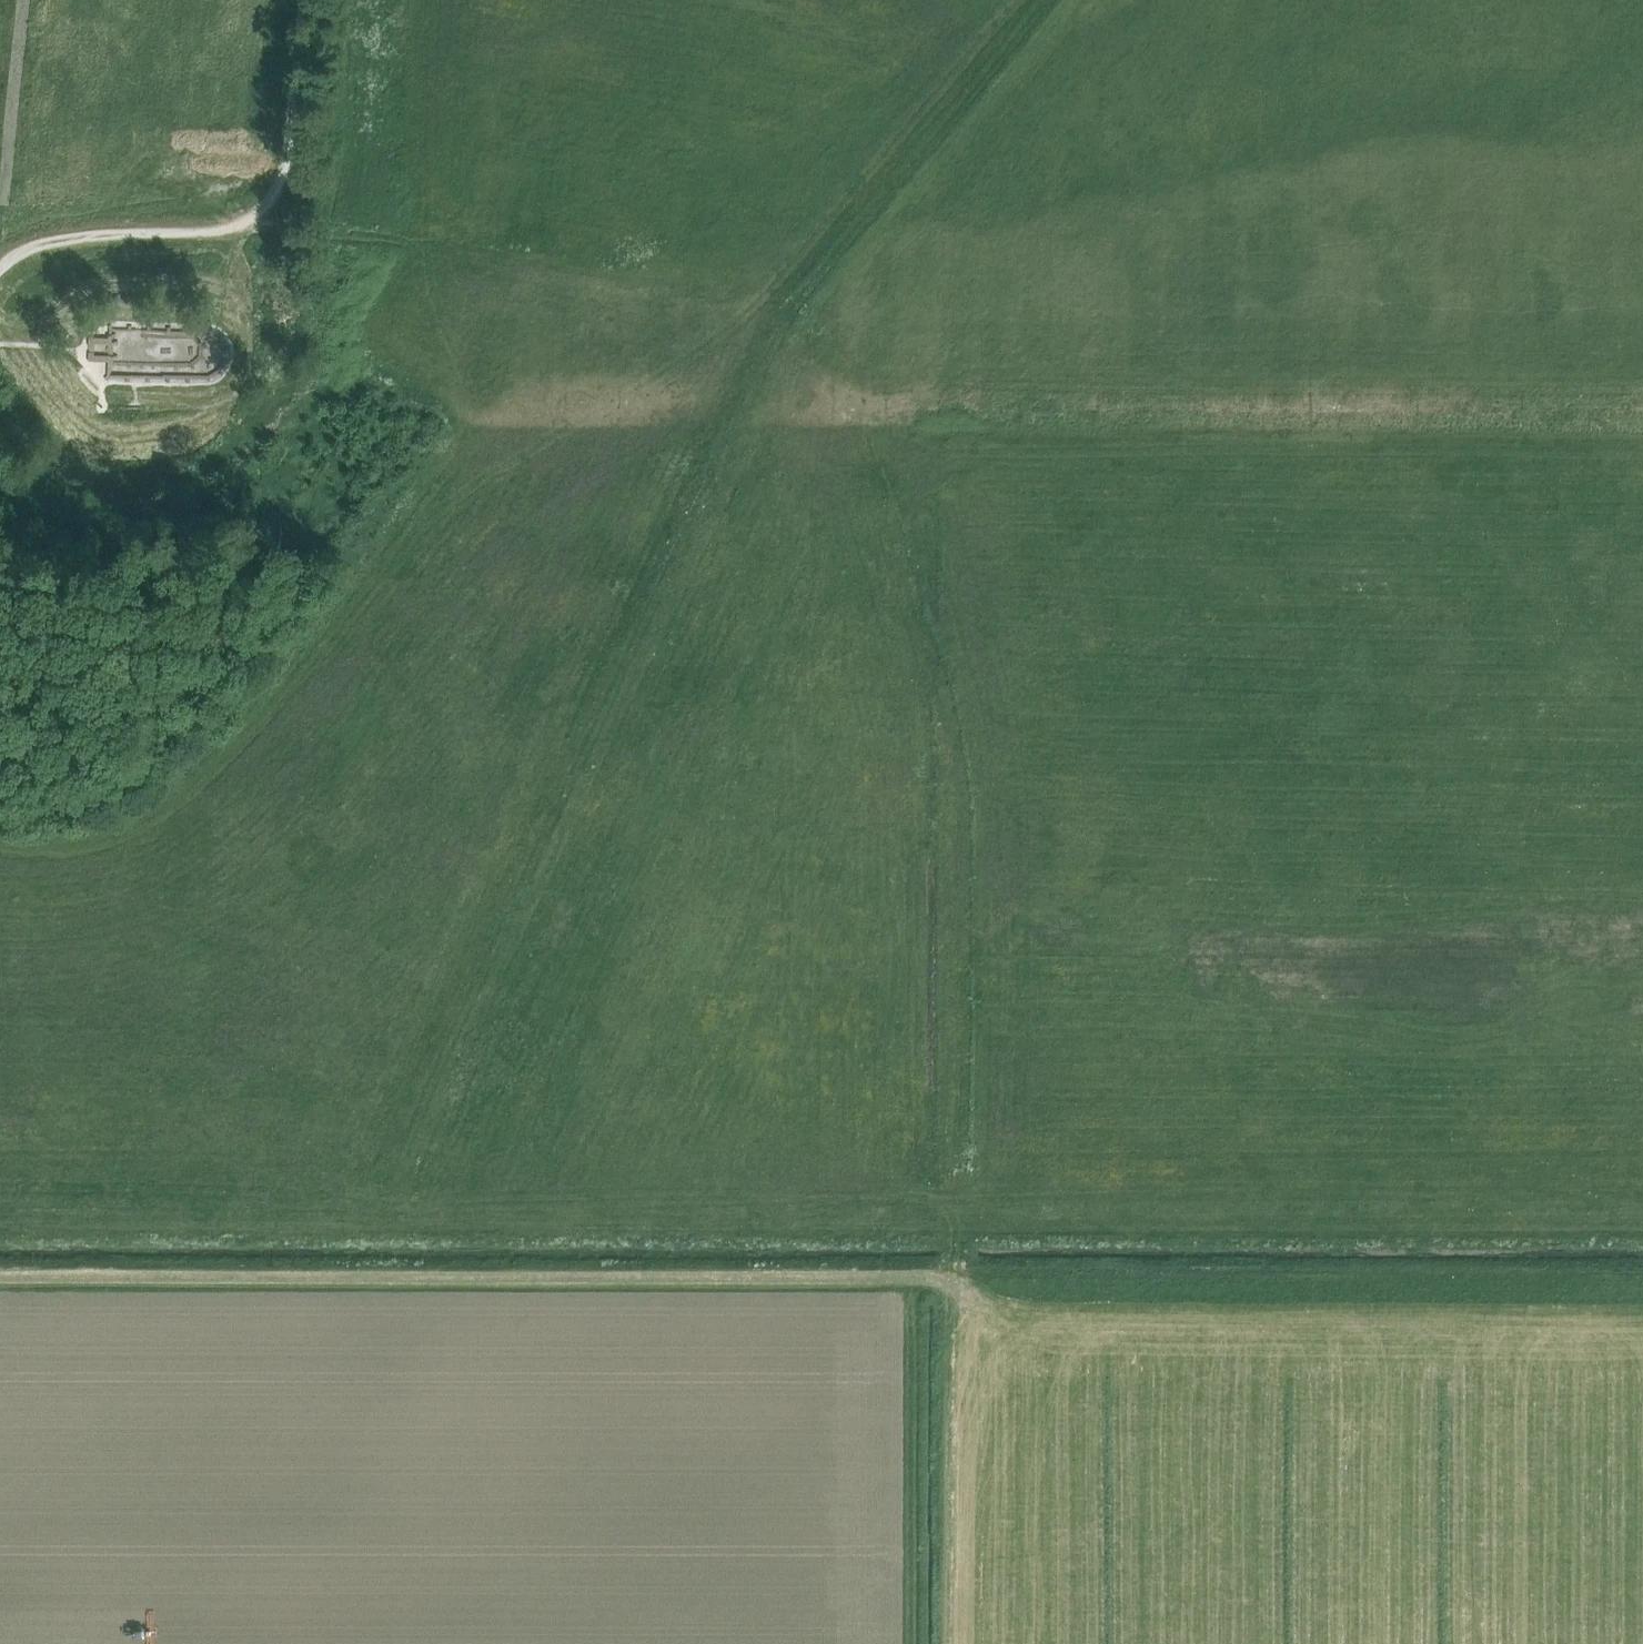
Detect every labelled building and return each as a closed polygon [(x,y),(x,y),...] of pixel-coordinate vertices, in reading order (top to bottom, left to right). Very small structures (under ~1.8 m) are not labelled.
[(209,329),(169,330),(108,328),(107,336),(88,336),(87,360),(106,361),(106,377),(169,378),(208,378),(219,371),(226,362),(225,349),(221,338),(209,329)]
